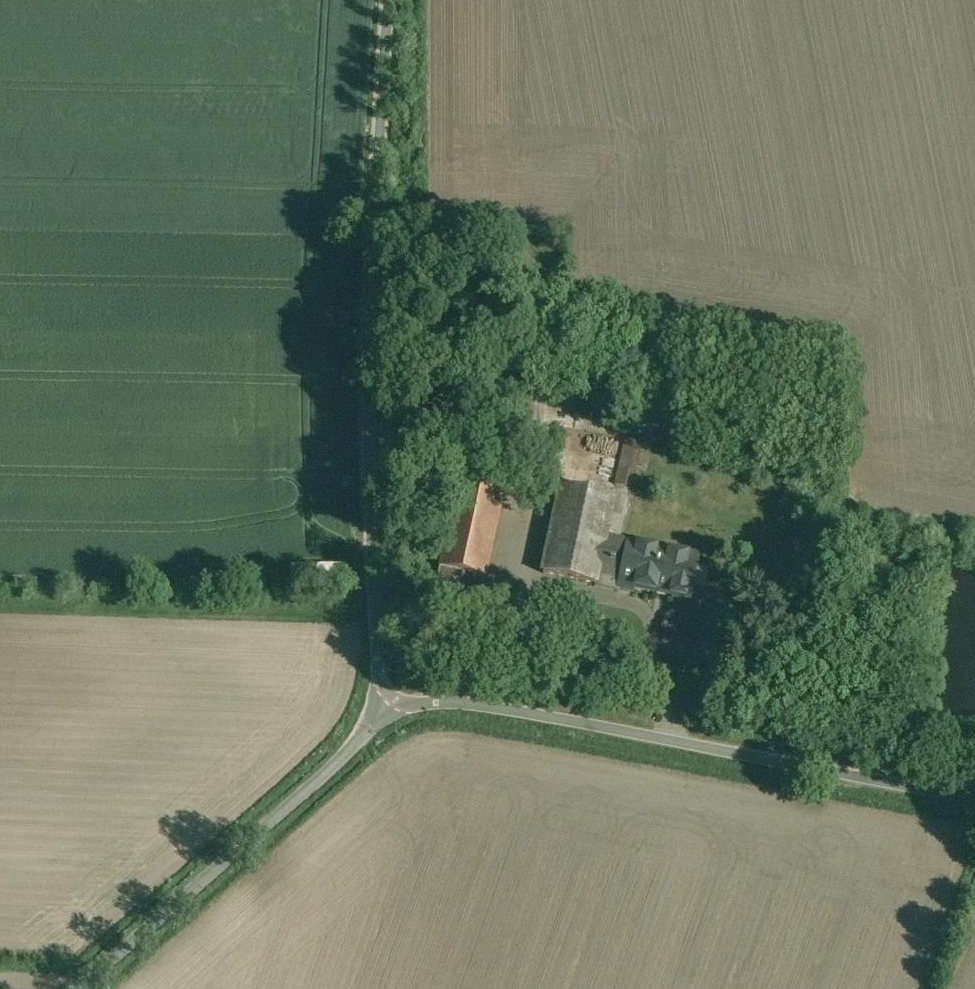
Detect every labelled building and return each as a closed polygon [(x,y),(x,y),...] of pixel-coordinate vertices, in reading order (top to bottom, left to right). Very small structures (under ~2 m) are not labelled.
[(616,483),(628,486),(640,440),(628,437),(616,483)] [(505,487),(460,477),(440,569),(486,579),(505,487)] [(628,500),(563,486),(544,574),(596,585),(598,575),(606,538),(619,541),(628,500)] [(619,541),(606,538),(598,575),(636,583),(635,587),(691,599),(699,558),(619,541)] [(486,579),(440,569),(432,608),(477,618),(482,594),(486,579)]
